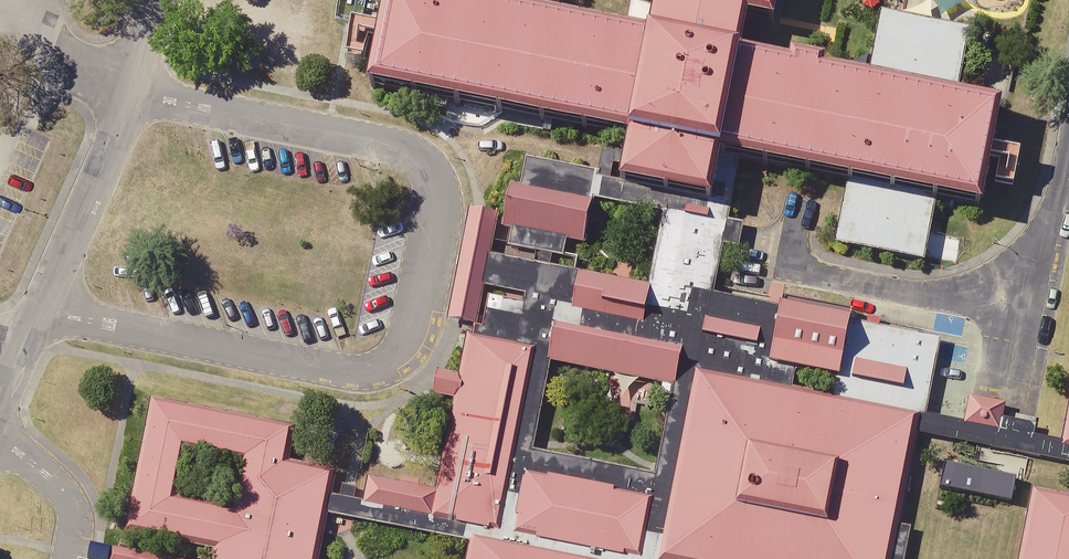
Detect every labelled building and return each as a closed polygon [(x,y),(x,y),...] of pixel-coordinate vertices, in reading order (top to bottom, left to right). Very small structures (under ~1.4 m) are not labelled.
[(736,52),(743,18),(769,24),(774,0),(651,0),(644,35),(468,0),(379,0),(362,86),(623,139),(614,181),(614,183),(708,202),(717,157),(739,161),(846,182),(935,199),(977,208),(998,104),(955,95),(866,78),(824,70),(824,68),(822,68),(823,64),(820,63),(820,61),(785,55),(784,62),(736,52)] [(880,11),(866,78),(955,95),(969,29),(880,11)] [(586,201),(592,202),(593,199),(661,213),(646,286),(650,287),(646,308),(687,316),(692,292),(711,296),(721,246),(738,250),(743,225),(727,221),(739,161),(717,157),(708,202),(614,183),(614,181),(591,176),(586,201)] [(518,186),(510,184),(502,228),(510,229),(506,248),(533,253),(531,264),(550,267),(552,256),(562,258),(565,241),(584,245),(592,202),(586,201),(591,176),(592,171),(523,159),(518,186)] [(833,245),(923,263),(935,199),(846,182),(833,245)] [(490,256),(498,216),(469,210),(446,321),(456,323),(476,327),(484,287),(490,256)] [(663,521),(671,480),(693,369),(922,413),(926,414),(940,339),(849,321),(851,312),(781,298),(778,310),(711,296),(692,292),(687,316),(646,308),(650,287),(646,286),(550,267),(531,264),(490,256),(484,287),(524,295),(522,303),(487,297),(482,328),(476,327),(474,335),(535,347),(515,449),(505,499),(499,533),(455,525),(456,521),(362,503),(354,502),(339,499),(331,497),(328,514),(470,543),(471,537),(583,558),(638,558),(622,556),(622,558),(534,540),(535,536),(515,532),(518,518),(514,517),(517,501),(521,479),(524,480),(525,473),(546,477),(546,476),(614,490),(613,491),(652,499),(647,519),(639,558),(656,558),(663,521)] [(673,387),(681,349),(553,324),(546,362),(548,363),(662,385),(671,386),(673,387)] [(515,449),(535,347),(474,335),(465,334),(457,375),(436,371),(432,395),(452,400),(434,490),(367,477),(362,503),(456,521),(455,525),(499,533),(505,499),(515,449)] [(918,435),(922,413),(693,369),(671,480),(663,521),(656,558),(904,558),(910,528),(900,526),(918,435)] [(669,397),(671,386),(662,385),(660,395),(669,397)] [(1059,441),(1058,448),(1068,450),(1068,393),(1059,441)] [(1058,448),(1059,441),(1033,436),(1035,426),(1001,419),(1004,405),(967,398),(962,422),(926,414),(922,413),(918,435),(1068,465),(1068,450),(1058,448)] [(123,533),(125,533),(141,536),(215,551),(213,558),(320,558),(328,514),(331,497),(336,471),(287,462),(295,427),(150,399),(137,461),(123,533)] [(652,499),(613,491),(614,490),(546,476),(546,477),(525,473),(524,480),(521,479),(517,501),(514,517),(518,518),(515,532),(535,536),(534,540),(622,558),(622,556),(638,558),(639,558),(647,519),(652,499)] [(339,499),(354,502),(356,489),(349,487),(342,486),(339,499)] [(1030,489),(1016,558),(1068,558),(1068,497),(1030,489)] [(137,553),(141,536),(125,533),(123,546),(120,546),(119,550),(111,548),(109,557),(108,558),(170,558),(137,553)] [(471,537),(470,543),(467,558),(583,558),(471,537)]
